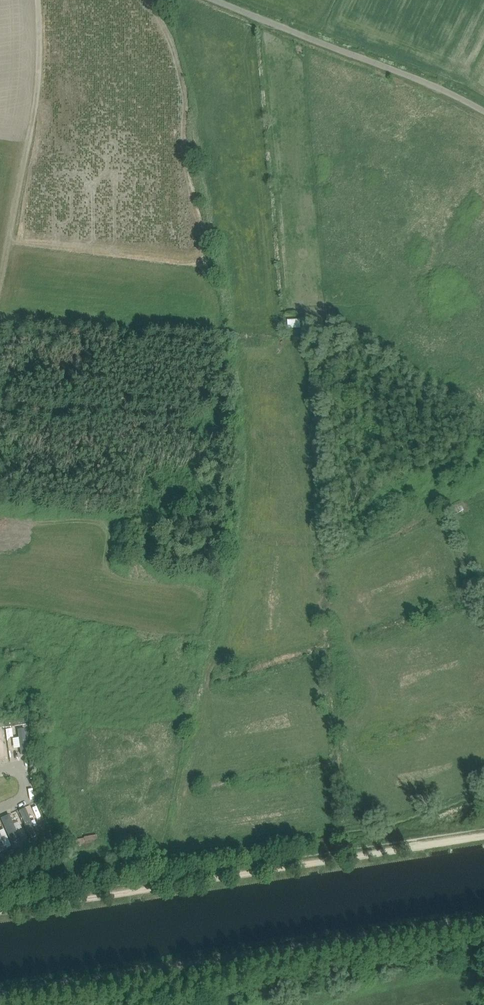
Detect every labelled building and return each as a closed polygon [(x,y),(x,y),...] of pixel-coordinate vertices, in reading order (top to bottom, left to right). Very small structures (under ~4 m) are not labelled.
[(456,504),(448,508),(452,516),(460,512),(456,504)] [(14,720),(5,722),(5,727),(14,726),(25,725),(25,719),(14,720)] [(25,729),(16,731),(20,755),(29,754),(25,729)] [(25,809),(19,811),(31,838),(37,836),(33,827),(31,822),(25,809)] [(10,815),(2,818),(12,843),(20,839),(10,815)] [(41,837),(31,841),(34,847),(36,846),(40,844),(44,842),(52,839),(51,839),(49,834),(42,837),(41,837)] [(83,839),(75,840),(77,847),(84,846),(83,839)] [(21,846),(13,850),(15,855),(19,854),(24,851),(32,848),(34,847),(31,841),(21,846)] [(0,855),(0,862),(5,860),(15,855),(13,850),(3,854),(0,855)]
